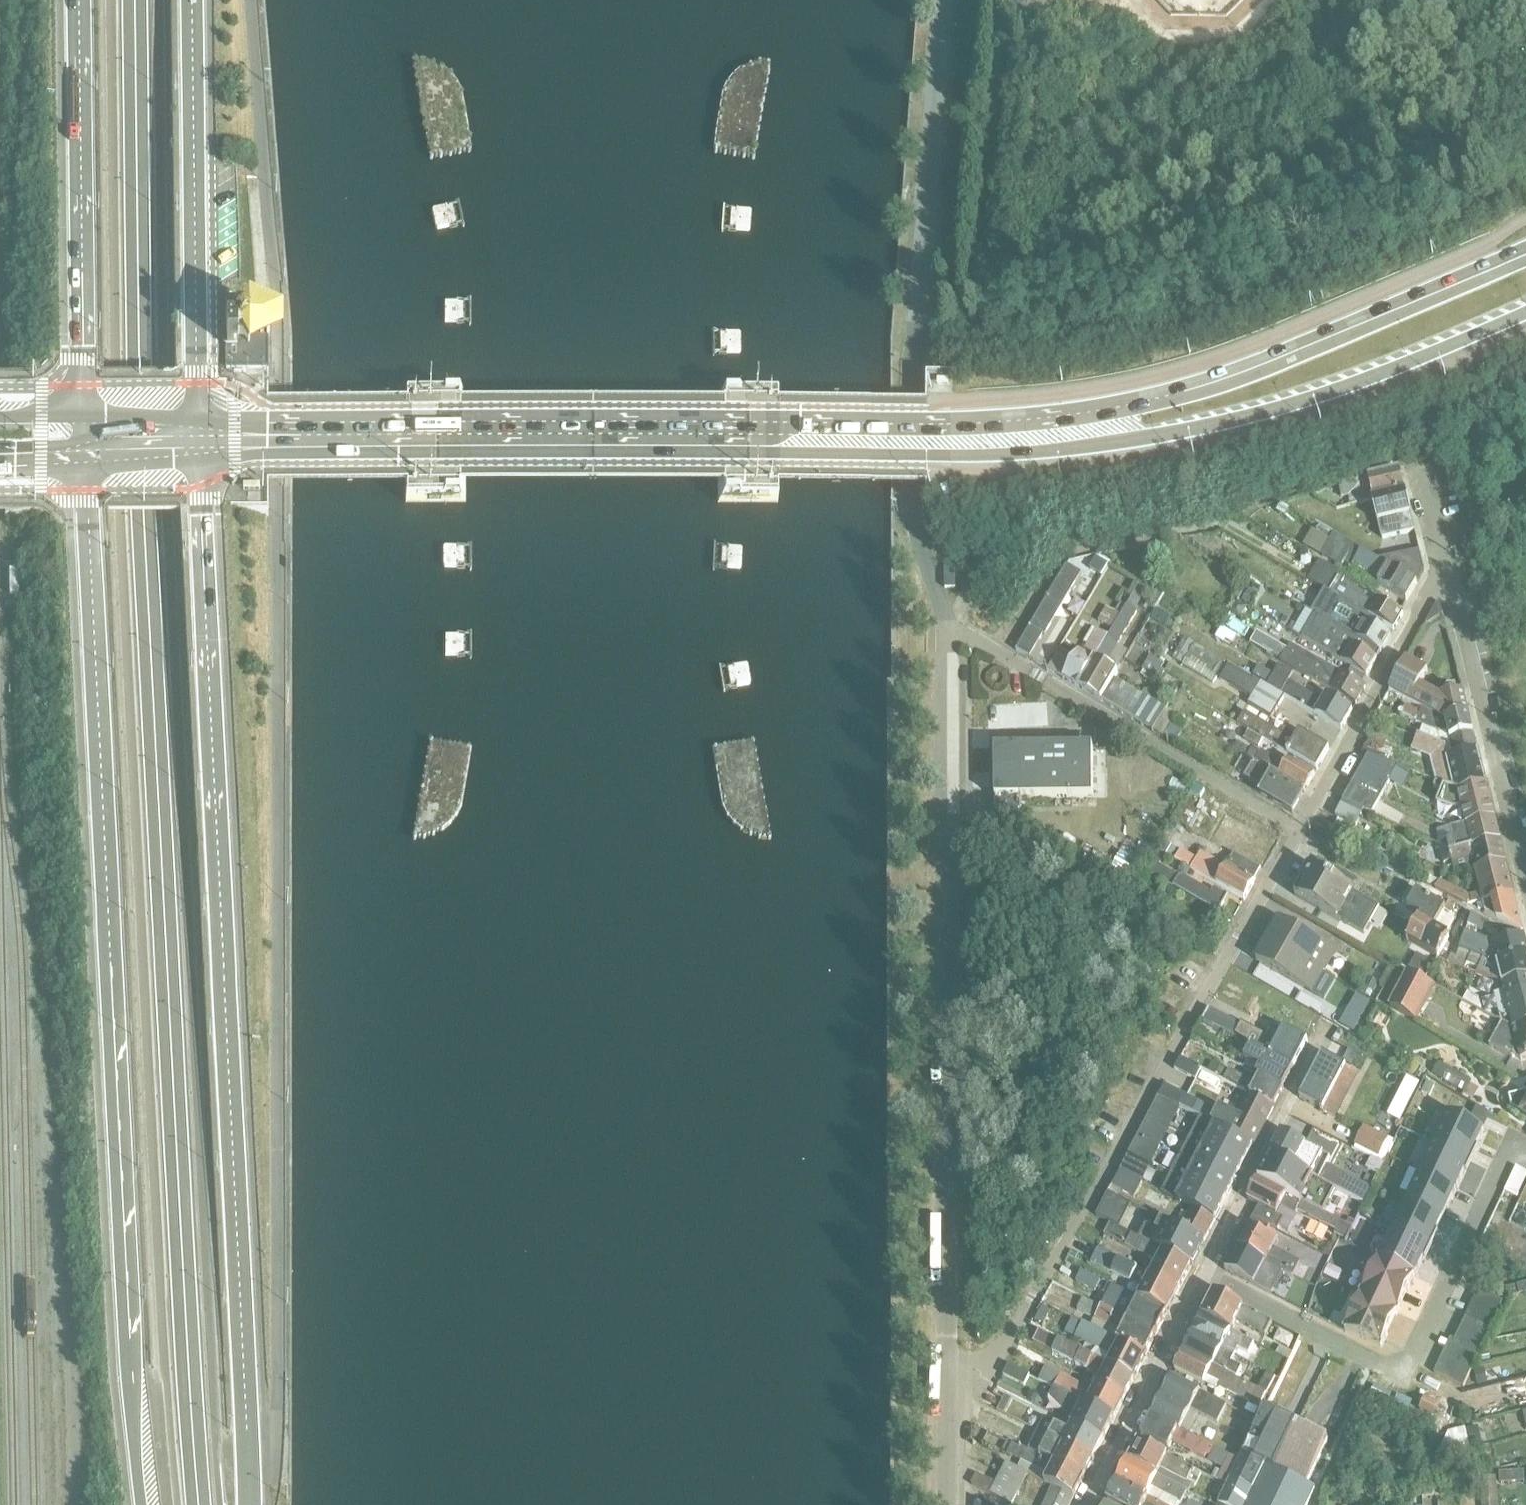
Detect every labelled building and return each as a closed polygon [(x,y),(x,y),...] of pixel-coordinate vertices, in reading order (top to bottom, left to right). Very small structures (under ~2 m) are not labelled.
[(278,317),(240,306),(233,329),(234,340),(243,355),(277,342),(278,317)] [(1373,501),(1406,493),(1400,472),(1339,487),(1342,500),(1350,498),(1352,507),(1373,501)] [(1406,493),(1373,501),(1383,540),(1415,532),(1406,493)] [(1320,528),(1345,542),(1356,525),(1327,508),(1316,525),(1320,528)] [(1345,542),(1320,528),(1317,532),(1313,529),(1303,546),(1342,568),(1345,563),(1354,569),(1356,565),(1363,569),(1360,574),(1367,578),(1371,573),(1382,580),(1379,585),(1407,602),(1417,584),(1364,553),(1345,542)] [(1097,557),(1090,568),(1102,576),(1109,565),(1097,557)] [(1342,587),(1345,583),(1337,579),(1341,572),(1319,561),(1308,581),(1324,591),(1385,625),(1394,631),(1403,615),(1378,600),(1375,605),(1362,598),(1342,587)] [(1067,566),(1017,651),(1030,659),(1043,636),(1046,638),(1083,575),(1067,566)] [(956,569),(945,569),(945,589),(956,589),(956,569)] [(1140,581),(1128,606),(1137,610),(1149,586),(1140,581)] [(1342,587),(1362,598),(1364,594),(1345,583),(1342,587)] [(1250,589),(1242,602),(1246,604),(1252,607),(1259,595),(1250,589)] [(1312,613),(1382,653),(1391,636),(1382,631),(1385,625),(1324,591),(1312,613)] [(1113,630),(1127,607),(1121,604),(1116,613),(1107,608),(1099,622),(1113,630)] [(1109,637),(1079,688),(1102,701),(1114,679),(1118,673),(1117,673),(1129,653),(1118,646),(1138,613),(1127,607),(1113,630),(1109,637)] [(1382,653),(1312,613),(1306,609),(1293,632),(1304,639),(1304,640),(1367,677),(1382,653)] [(1222,628),(1216,638),(1225,643),(1227,641),(1233,645),(1238,637),(1222,628)] [(1079,688),(1109,637),(1093,629),(1085,643),(1089,646),(1083,655),(1080,653),(1077,658),(1064,651),(1060,656),(1057,655),(1048,670),(1079,688)] [(1258,632),(1250,644),(1357,706),(1366,688),(1363,687),(1291,645),(1288,650),(1258,632)] [(1185,639),(1173,659),(1184,665),(1183,666),(1214,684),(1226,662),(1185,639)] [(1151,658),(1143,670),(1161,680),(1166,672),(1162,670),(1164,665),(1151,658)] [(1446,720),(1469,715),(1463,691),(1456,692),(1455,691),(1454,689),(1452,688),(1450,689),(1449,689),(1447,690),(1446,692),(1446,693),(1446,695),(1440,696),(1420,686),(1428,671),(1406,660),(1390,691),(1424,709),(1446,720)] [(1285,697),(1267,686),(1230,665),(1220,680),(1252,700),(1249,706),(1272,719),(1285,697)] [(1267,686),(1285,697),(1342,730),(1353,711),(1328,696),(1324,703),(1302,690),(1289,683),(1293,676),(1294,675),(1279,666),(1267,686)] [(1289,683),(1302,690),(1306,684),(1293,676),(1289,683)] [(1114,679),(1102,701),(1153,732),(1166,710),(1114,679)] [(1446,720),(1424,709),(1422,713),(1408,705),(1402,716),(1423,726),(1419,738),(1446,749),(1448,759),(1478,752),(1469,715),(1446,720)] [(1166,710),(1153,732),(1164,737),(1164,736),(1171,724),(1176,716),(1166,710)] [(1249,732),(1264,740),(1317,772),(1330,750),(1301,734),(1299,739),(1286,730),(1283,735),(1246,713),(1239,725),(1249,732)] [(1171,724),(1164,736),(1176,743),(1183,731),(1171,724)] [(1071,749),(1094,749),(1094,729),(1071,729),(1071,749)] [(1264,740),(1249,732),(1244,740),(1259,749),(1264,740)] [(1369,756),(1389,764),(1393,749),(1370,738),(1362,753),(1369,756)] [(1446,749),(1419,738),(1414,750),(1434,757),(1440,784),(1458,791),(1487,785),(1478,752),(1448,759),(1446,749)] [(1254,762),(1305,792),(1315,775),(1290,760),(1287,766),(1262,752),(1260,755),(1238,743),(1233,750),(1254,762)] [(1094,749),(1071,749),(996,749),(996,812),(1020,819),(1023,818),(1025,816),(1027,813),(1028,809),(1027,806),(1024,802),(1022,799),(1094,799),(1094,749)] [(1389,764),(1369,756),(1352,786),(1344,800),(1373,814),(1381,799),(1391,782),(1394,777),(1399,768),(1389,764)] [(1305,792),(1254,762),(1245,778),(1263,788),(1260,794),(1293,813),(1305,792)] [(1399,768),(1394,777),(1406,784),(1412,773),(1399,768)] [(1458,791),(1440,784),(1437,783),(1435,788),(1443,791),(1438,804),(1457,810),(1458,810),(1461,826),(1495,818),(1487,785),(1458,791)] [(1340,819),(1357,827),(1359,828),(1364,817),(1362,816),(1342,806),(1337,818),(1340,819)] [(1495,818),(1461,826),(1451,828),(1454,842),(1457,851),(1500,840),(1495,818)] [(1357,827),(1340,819),(1330,837),(1348,845),(1357,827)] [(1454,842),(1451,828),(1437,831),(1439,845),(1454,842)] [(1478,869),(1506,862),(1500,840),(1457,851),(1454,842),(1439,845),(1443,865),(1453,862),(1455,872),(1473,868),(1471,863),(1476,861),(1478,869)] [(1167,842),(1160,853),(1171,859),(1178,849),(1167,842)] [(1122,854),(1103,886),(1123,898),(1143,865),(1139,864),(1145,854),(1124,843),(1118,852),(1122,854)] [(1182,851),(1175,861),(1245,901),(1255,883),(1254,883),(1262,869),(1234,854),(1226,868),(1202,853),(1197,860),(1182,851)] [(1151,856),(1143,872),(1219,914),(1229,897),(1215,890),(1213,894),(1182,876),(1180,878),(1160,866),(1162,862),(1151,856)] [(1314,870),(1352,891),(1357,880),(1320,859),(1314,870)] [(1506,862),(1478,869),(1474,870),(1481,894),(1470,896),(1431,877),(1427,884),(1453,898),(1469,906),(1483,903),(1514,895),(1506,862)] [(1352,891),(1314,870),(1311,868),(1295,896),(1366,934),(1380,907),(1352,891)] [(1422,950),(1446,909),(1417,892),(1408,909),(1422,917),(1420,920),(1408,941),(1422,950)] [(1514,895),(1483,903),(1486,915),(1524,934),(1514,895)] [(1446,909),(1422,950),(1438,959),(1449,938),(1444,934),(1446,930),(1449,931),(1455,919),(1451,917),(1456,907),(1449,903),(1446,909)] [(1525,958),(1525,944),(1524,937),(1493,945),(1493,949),(1487,948),(1473,942),(1478,931),(1482,933),(1487,921),(1472,914),(1460,949),(1498,965),(1525,958)] [(1268,939),(1327,973),(1338,954),(1279,920),(1268,939)] [(1327,973),(1268,939),(1255,961),(1315,995),(1327,973)] [(1454,965),(1466,970),(1468,964),(1480,969),(1477,975),(1503,985),(1525,979),(1525,958),(1498,965),(1460,949),(1457,958),(1454,965)] [(1418,955),(1410,970),(1421,976),(1429,962),(1418,955)] [(1454,965),(1457,958),(1452,955),(1449,963),(1454,965)] [(1407,972),(1389,1008),(1419,1023),(1437,988),(1426,982),(1407,972)] [(1503,985),(1505,993),(1495,995),(1500,1023),(1503,1024),(1513,1030),(1525,1027),(1525,979),(1503,985)] [(1457,994),(1455,998),(1482,1013),(1487,1003),(1466,992),(1462,991),(1457,994)] [(1357,995),(1340,1025),(1355,1034),(1372,1003),(1357,995)] [(1203,1021),(1224,1033),(1241,1041),(1294,1068),(1308,1043),(1285,1031),(1283,1035),(1273,1030),(1269,1038),(1209,1009),(1203,1021)] [(1224,1033),(1203,1021),(1195,1034),(1218,1045),(1224,1033)] [(1503,1024),(1491,1046),(1513,1059),(1514,1057),(1521,1061),(1525,1060),(1525,1027),(1513,1030),(1503,1024)] [(1294,1068),(1241,1041),(1235,1054),(1261,1068),(1256,1076),(1260,1078),(1284,1090),(1294,1068)] [(1323,1056),(1300,1100),(1322,1110),(1321,1111),(1323,1113),(1324,1111),(1337,1119),(1360,1076),(1336,1063),(1337,1061),(1334,1060),(1334,1061),(1323,1056)] [(1181,1059),(1176,1070),(1196,1081),(1202,1070),(1181,1059)] [(1249,1095),(1274,1108),(1284,1090),(1260,1078),(1257,1085),(1230,1071),(1229,1072),(1220,1068),(1216,1078),(1244,1092),(1249,1095)] [(1450,1070),(1443,1081),(1466,1094),(1473,1082),(1450,1070)] [(1408,1078),(1388,1117),(1400,1123),(1420,1084),(1408,1078)] [(1159,1097),(1181,1109),(1189,1112),(1200,1118),(1254,1147),(1274,1108),(1249,1095),(1238,1117),(1220,1108),(1218,1113),(1165,1086),(1159,1097)] [(1510,1097),(1513,1108),(1525,1116),(1525,1093),(1510,1097)] [(1123,1172),(1143,1183),(1153,1165),(1181,1109),(1159,1097),(1151,1113),(1140,1135),(1137,1141),(1121,1172),(1123,1172)] [(1439,1146),(1468,1159),(1472,1150),(1476,1152),(1485,1133),(1449,1115),(1435,1144),(1439,1146)] [(1254,1147),(1200,1118),(1190,1137),(1242,1164),(1245,1159),(1247,1160),(1254,1147)] [(1366,1126),(1355,1146),(1380,1158),(1390,1138),(1366,1126)] [(1271,1156),(1336,1190),(1364,1204),(1371,1188),(1327,1165),(1330,1159),(1305,1146),(1283,1134),(1271,1156)] [(1181,1156),(1235,1184),(1241,1171),(1239,1170),(1242,1164),(1190,1137),(1181,1156)] [(1421,1173),(1457,1190),(1466,1172),(1463,1170),(1468,1159),(1439,1146),(1435,1144),(1421,1173)] [(1171,1174),(1223,1201),(1226,1195),(1228,1196),(1235,1184),(1181,1156),(1171,1174)] [(1277,1189),(1324,1214),(1335,1191),(1336,1190),(1271,1156),(1271,1157),(1289,1166),(1291,1167),(1281,1189),(1260,1178),(1259,1181),(1277,1189)] [(1289,1166),(1271,1157),(1260,1178),(1281,1189),(1291,1167),(1289,1166)] [(1371,1159),(1366,1170),(1378,1176),(1383,1166),(1371,1159)] [(1506,1192),(1518,1198),(1525,1179),(1525,1173),(1516,1169),(1506,1192)] [(1117,1196),(1118,1197),(1122,1189),(1136,1197),(1143,1183),(1123,1172),(1121,1172),(1109,1192),(1117,1196)] [(1408,1201),(1444,1219),(1457,1190),(1421,1173),(1408,1201)] [(1223,1201),(1171,1174),(1162,1192),(1192,1208),(1216,1221),(1222,1208),(1220,1206),(1223,1201)] [(1253,1218),(1270,1227),(1278,1231),(1280,1228),(1289,1232),(1297,1213),(1337,1232),(1335,1236),(1347,1241),(1353,1228),(1324,1214),(1277,1189),(1259,1181),(1249,1200),(1259,1206),(1253,1218)] [(1150,1188),(1145,1199),(1166,1210),(1172,1198),(1150,1188)] [(1117,1196),(1109,1192),(1097,1217),(1111,1224),(1120,1228),(1132,1205),(1118,1197),(1117,1196)] [(1393,1232),(1429,1249),(1444,1219),(1408,1201),(1393,1232)] [(1176,1227),(1205,1242),(1216,1221),(1192,1208),(1188,1215),(1183,1213),(1176,1227)] [(1139,1238),(1192,1266),(1205,1242),(1176,1227),(1152,1214),(1139,1238)] [(1237,1248),(1284,1272),(1294,1277),(1301,1263),(1274,1250),(1279,1240),(1266,1234),(1270,1227),(1253,1218),(1237,1248)] [(1151,1277),(1179,1291),(1192,1266),(1139,1238),(1120,1228),(1111,1224),(1105,1236),(1127,1246),(1126,1247),(1158,1263),(1151,1277)] [(1380,1260),(1416,1277),(1424,1260),(1429,1249),(1393,1232),(1380,1260)] [(1284,1272),(1237,1248),(1226,1271),(1273,1295),(1274,1292),(1277,1293),(1285,1277),(1282,1275),(1284,1272)] [(1179,1291),(1151,1277),(1098,1250),(1092,1263),(1138,1286),(1142,1285),(1145,1287),(1138,1299),(1168,1314),(1179,1291)] [(1363,1296),(1399,1313),(1416,1277),(1380,1260),(1363,1296)] [(1329,1265),(1324,1276),(1339,1284),(1344,1272),(1329,1265)] [(1083,1270),(1077,1281),(1096,1290),(1101,1279),(1083,1270)] [(1518,1286),(1507,1288),(1509,1298),(1525,1294),(1525,1284),(1518,1286)] [(1128,1321),(1157,1335),(1168,1314),(1138,1299),(1113,1286),(1107,1299),(1133,1311),(1128,1321)] [(1466,1317),(1491,1329),(1504,1301),(1479,1289),(1466,1317)] [(1203,1317),(1232,1332),(1237,1322),(1266,1336),(1273,1323),(1215,1293),(1203,1317)] [(1399,1313),(1363,1296),(1346,1332),(1382,1349),(1399,1313)] [(1105,1334),(1146,1356),(1157,1335),(1128,1321),(1084,1299),(1077,1312),(1094,1320),(1092,1323),(1106,1331),(1105,1334)] [(1194,1335),(1235,1357),(1237,1356),(1241,1350),(1249,1353),(1254,1343),(1232,1332),(1203,1317),(1194,1335)] [(1491,1329),(1466,1317),(1455,1340),(1451,1338),(1434,1374),(1463,1387),(1470,1373),(1476,1361),(1491,1329)] [(1108,1366),(1135,1379),(1147,1356),(1146,1356),(1105,1334),(1085,1324),(1076,1340),(1112,1358),(1108,1366)] [(1135,1379),(1108,1366),(1040,1331),(1034,1343),(1097,1376),(1093,1383),(1098,1385),(1125,1399),(1135,1379)] [(1185,1352),(1236,1379),(1242,1369),(1231,1364),(1235,1357),(1194,1335),(1185,1352)] [(1236,1379),(1185,1352),(1176,1370),(1205,1385),(1209,1378),(1221,1384),(1219,1388),(1229,1393),(1231,1393),(1261,1408),(1267,1395),(1259,1391),(1236,1379)] [(1009,1365),(1004,1376),(1025,1385),(1030,1375),(1009,1365)] [(1485,1367),(1474,1370),(1478,1386),(1489,1383),(1485,1367)] [(1125,1399),(1098,1385),(1095,1391),(1046,1368),(1040,1380),(1054,1388),(1115,1419),(1125,1399)] [(1259,1391),(1267,1395),(1275,1378),(1268,1374),(1259,1391)] [(1152,1417),(1181,1431),(1182,1430),(1192,1409),(1201,1414),(1218,1423),(1227,1406),(1172,1377),(1152,1417)] [(1209,1378),(1205,1385),(1217,1391),(1219,1388),(1221,1384),(1209,1378)] [(1115,1419),(1054,1388),(1051,1393),(1052,1393),(1049,1400),(1061,1407),(1074,1425),(1104,1440),(1115,1419)] [(1479,1396),(1469,1398),(1473,1416),(1483,1414),(1479,1396)] [(1426,1399),(1421,1411),(1433,1416),(1438,1405),(1426,1399)] [(1318,1489),(1306,1485),(1307,1483),(1329,1440),(1323,1438),(1325,1434),(1320,1431),(1318,1435),(1297,1425),(1291,1422),(1278,1415),(1280,1411),(1274,1408),(1273,1412),(1266,1409),(1259,1422),(1240,1462),(1227,1487),(1223,1496),(1218,1504),(1219,1504),(1310,1504),(1318,1489)] [(1192,1409),(1182,1430),(1191,1434),(1201,1414),(1192,1409)] [(1181,1431),(1152,1417),(1142,1436),(1169,1450),(1173,1443),(1205,1461),(1208,1456),(1211,1458),(1216,1449),(1181,1431)] [(1042,1433),(1094,1460),(1104,1440),(1074,1425),(1045,1421),(1039,1431),(1042,1433)] [(1482,1426),(1466,1429),(1470,1447),(1486,1444),(1482,1426)] [(1031,1452),(1084,1479),(1094,1460),(1042,1433),(1031,1452)] [(1019,1470),(1029,1475),(1052,1487),(1074,1498),(1084,1479),(1031,1452),(1009,1441),(1004,1451),(1009,1453),(1008,1454),(1022,1461),(1019,1470)] [(1129,1461),(1188,1491),(1190,1492),(1193,1485),(1196,1487),(1202,1474),(1139,1442),(1129,1461)] [(1227,1487),(1240,1462),(1234,1459),(1230,1457),(1218,1482),(1227,1487)] [(1118,1482),(1148,1498),(1152,1490),(1179,1503),(1181,1504),(1188,1491),(1129,1461),(1118,1482)] [(1002,1474),(1024,1485),(1029,1475),(1019,1470),(1007,1463),(1002,1474)] [(1525,1473),(1500,1474),(1500,1485),(1525,1483),(1525,1473)] [(1019,1495),(997,1484),(978,1474),(972,1485),(1013,1504),(1019,1495)] [(997,1484),(1019,1495),(1024,1485),(1002,1474),(997,1484)] [(1481,1478),(1483,1504),(1499,1504),(1497,1477),(1481,1478)] [(1457,1481),(1441,1483),(1443,1496),(1458,1494),(1457,1481)] [(1148,1498),(1118,1482),(1108,1502),(1114,1504),(1162,1504),(1148,1498)] [(1223,1496),(1227,1487),(1218,1482),(1213,1491),(1223,1496)] [(1435,1483),(1423,1484),(1424,1498),(1435,1497),(1434,1485),(1435,1483)] [(1052,1487),(1048,1496),(1066,1504),(1070,1504),(1074,1498),(1052,1487)] [(1162,1504),(1178,1504),(1179,1503),(1152,1490),(1148,1498),(1162,1504)] [(1048,1496),(1043,1504),(1066,1504),(1048,1496)]
